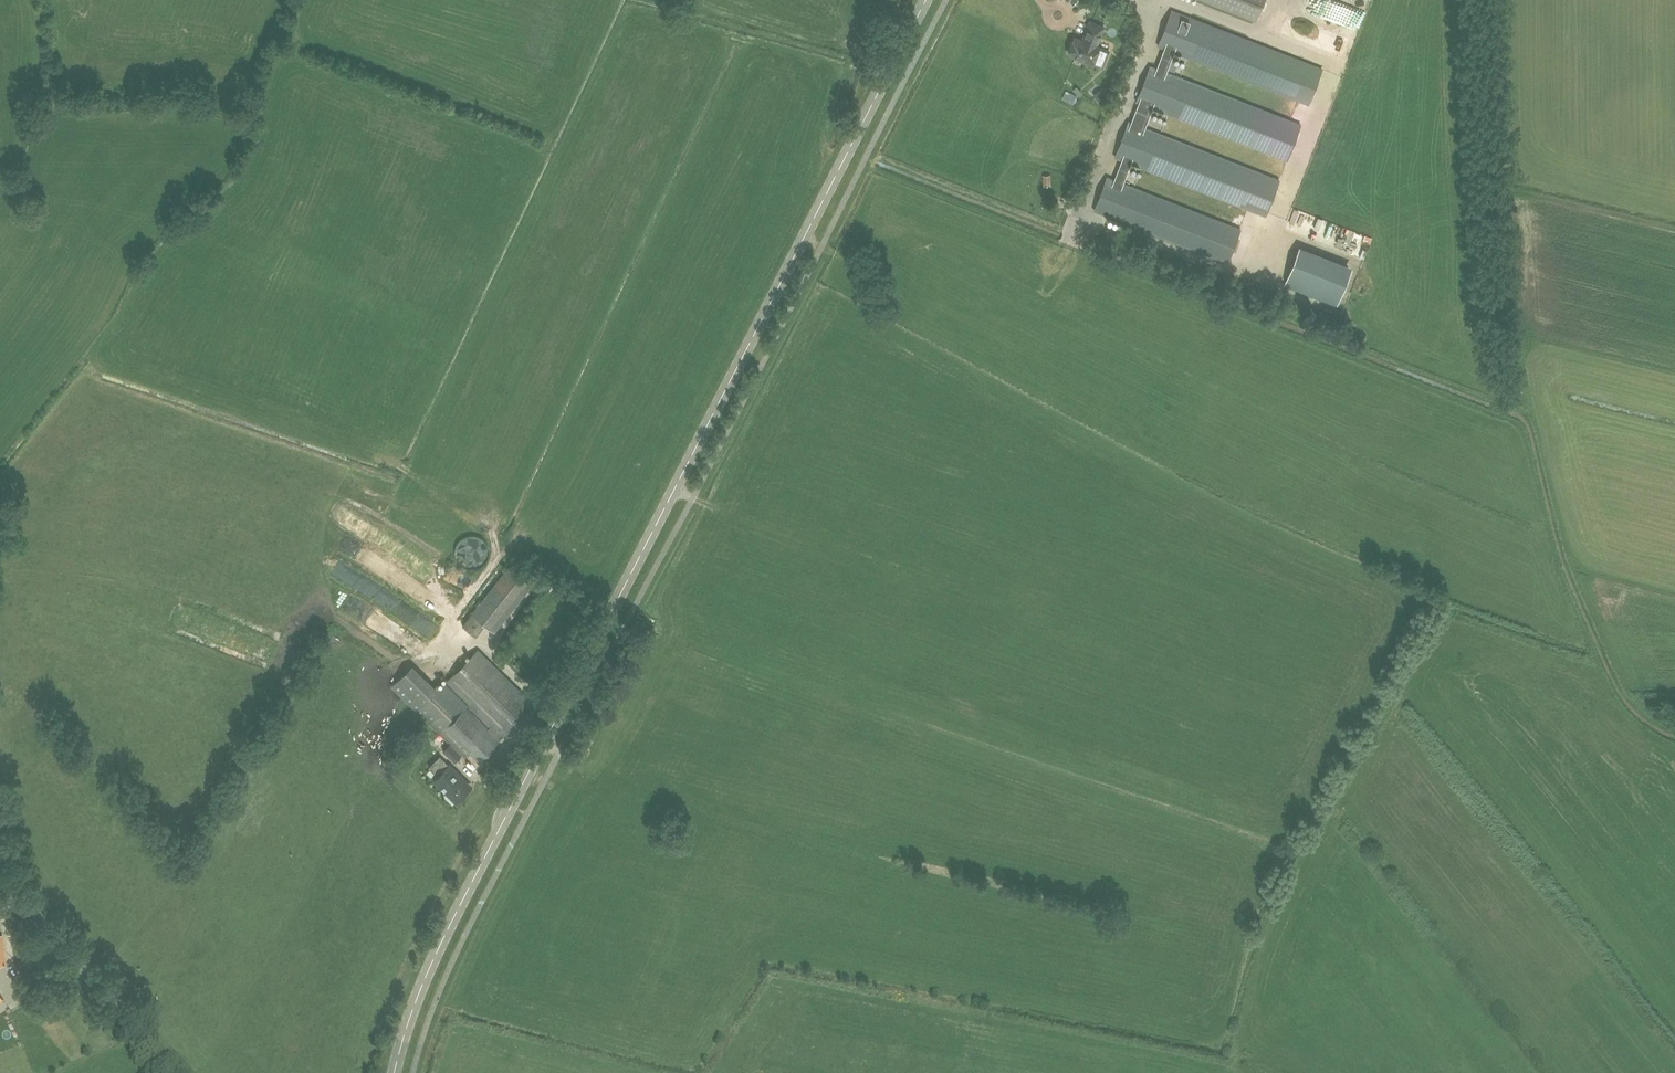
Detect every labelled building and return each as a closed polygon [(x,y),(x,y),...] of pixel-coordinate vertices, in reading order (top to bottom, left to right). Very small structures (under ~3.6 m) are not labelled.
[(1264,0),(1206,0),(1257,20),(1264,0)] [(1345,22),(1350,6),(1331,0),(1324,0),(1319,15),(1345,22)] [(1322,69),(1172,10),(1158,45),(1164,47),(1156,69),(1150,66),(1137,101),(1138,102),(1130,122),(1129,122),(1115,156),(1122,159),(1113,180),(1107,178),(1094,210),(1227,262),(1240,229),(1123,184),(1130,162),(1265,215),(1278,180),(1144,128),(1152,107),(1286,159),(1300,124),(1166,72),(1174,51),(1308,103),(1322,69)] [(1097,46),(1104,27),(1090,21),(1082,40),(1074,37),(1074,40),(1072,41),(1070,45),(1071,46),(1068,53),(1082,58),(1081,60),(1092,64),(1099,47),(1097,46)] [(1107,99),(1102,92),(1095,97),(1101,104),(1107,99)] [(1320,238),(1325,226),(1310,219),(1305,231),(1320,238)] [(1339,242),(1340,236),(1335,235),(1337,229),(1326,226),(1323,238),(1339,242)] [(1370,237),(1366,243),(1372,247),(1376,241),(1370,237)] [(1362,249),(1363,247),(1351,245),(1349,253),(1370,259),(1372,251),(1362,249)] [(1336,304),(1349,271),(1298,251),(1285,284),(1336,304)] [(469,569),(473,569),(475,569),(479,568),(483,565),(485,563),(487,561),(488,557),(489,553),(489,551),(489,548),(488,544),(486,542),(484,539),(482,538),(479,536),(476,535),(472,534),(469,534),(465,535),(462,537),(459,540),(458,541),(456,545),(455,548),(454,552),(455,556),(456,558),(457,561),(459,564),(461,565),(465,568),(469,569)] [(341,538),(337,550),(374,564),(379,552),(341,538)] [(494,632),(532,585),(508,566),(472,614),(462,626),(476,637),(485,625),(494,632)] [(458,572),(453,585),(470,591),(475,578),(458,572)] [(407,617),(412,606),(389,596),(384,607),(407,617)] [(460,752),(464,757),(468,752),(478,762),(534,704),(478,649),(431,696),(406,671),(392,686),(450,743),(442,750),(454,763),(462,755),(460,752)] [(457,801),(468,790),(462,784),(466,780),(441,755),(429,767),(438,776),(434,779),(457,801)]
